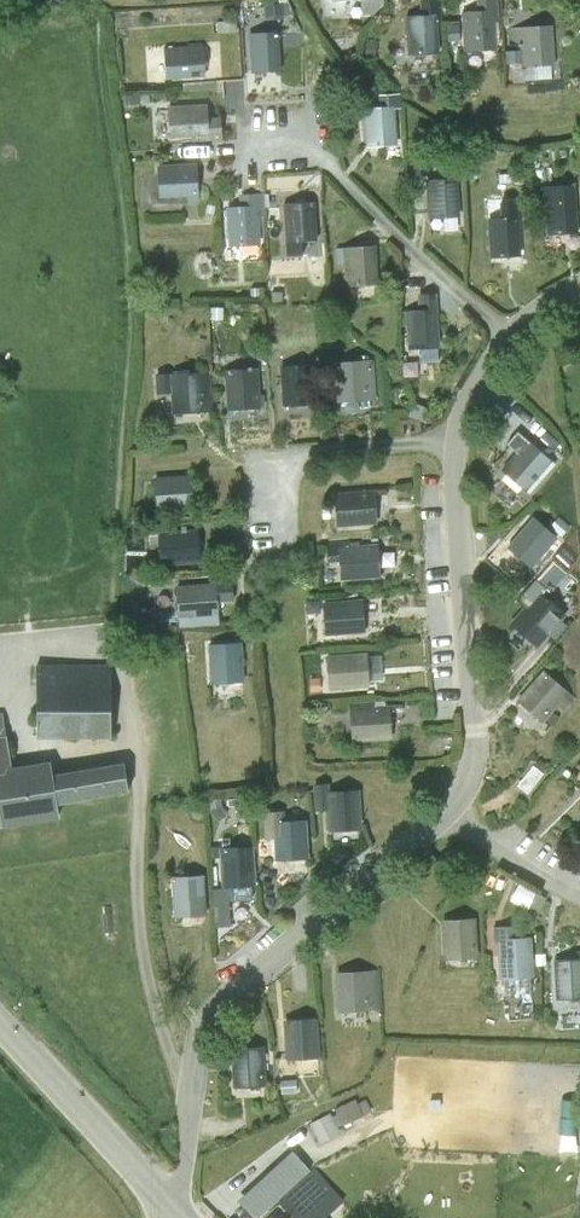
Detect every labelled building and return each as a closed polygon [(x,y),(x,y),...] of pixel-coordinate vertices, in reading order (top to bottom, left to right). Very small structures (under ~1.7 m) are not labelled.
[(464,15),(466,54),(498,52),(497,24),(500,24),(499,0),(478,0),(479,14),(464,15)] [(422,18),(406,19),(408,59),(441,58),(440,29),(443,29),(442,3),(421,4),(422,18)] [(558,69),(555,31),(513,33),(514,49),(523,48),(525,71),(558,69)] [(283,75),(281,34),(249,36),(251,77),(283,75)] [(202,51),(165,53),(167,82),(204,80),(202,51)] [(207,109),(169,111),(171,141),(192,140),(192,146),(223,145),(221,120),(208,121),(207,109)] [(396,111),(366,113),(369,153),(399,150),(396,111)] [(198,168),(157,170),(159,203),(188,201),(189,210),(200,209),(198,168)] [(460,184),(428,185),(430,222),(461,221),(460,184)] [(545,194),(550,241),(579,238),(579,217),(577,191),(545,194)] [(260,197),(235,198),(235,211),(227,211),(228,250),(262,249),(260,197)] [(317,209),(286,210),(288,246),(318,245),(317,209)] [(520,222),(490,224),(491,264),(524,263),(520,222)] [(376,251),(347,253),(349,291),(378,290),(376,251)] [(419,316),(408,316),(409,355),(441,354),(437,300),(419,300),(419,316)] [(377,367),(336,370),(339,410),(380,407),(377,367)] [(314,370),(282,372),(284,413),(316,411),(314,370)] [(260,375),(225,377),(228,417),(262,414),(260,375)] [(204,379),(170,380),(172,421),(206,419),(204,379)] [(555,472),(530,448),(505,476),(530,499),(555,472)] [(197,516),(195,483),(154,486),(156,518),(197,516)] [(376,500),(336,502),(339,536),(378,533),(376,500)] [(568,553),(536,524),(510,554),(542,582),(568,553)] [(200,571),(198,538),(158,542),(160,574),(200,571)] [(379,553),(341,556),(344,590),(381,587),(379,553)] [(217,593),(177,595),(180,629),(219,626),(217,593)] [(566,625),(541,604),(515,634),(540,655),(566,625)] [(366,610),(324,612),(326,645),(368,642),(366,610)] [(242,652),(209,654),(212,695),(244,692),(242,652)] [(369,664),(328,666),(330,701),(372,698),(369,664)] [(108,679),(36,679),(34,751),(110,752),(108,679)] [(577,709),(548,682),(519,712),(546,734),(557,723),(563,728),(577,709)] [(392,717),(352,719),(354,753),(394,751),(392,717)] [(1,725),(0,725),(0,786),(12,783),(1,725)] [(122,777),(51,788),(55,817),(128,805),(122,777)] [(0,794),(0,843),(57,832),(55,817),(51,788),(51,785),(0,794)] [(332,796),(315,797),(316,823),(329,822),(331,843),(363,841),(360,802),(332,804),(332,796)] [(309,872),(308,832),(287,833),(287,823),(266,824),(266,850),(276,850),(276,872),(309,872)] [(256,899),(255,862),(220,863),(221,900),(256,899)] [(204,888),(172,891),(174,931),(207,929),(204,888)] [(480,972),(477,934),(445,936),(447,974),(480,972)] [(536,992),(534,951),(520,952),(519,940),(494,942),(495,956),(499,956),(502,994),(536,992)] [(556,973),(560,1016),(579,1015),(579,971),(556,973)] [(381,1025),(380,985),(336,987),(338,1027),(381,1025)] [(321,1075),(319,1035),(284,1036),(287,1077),(321,1075)] [(269,1101),(266,1062),(232,1065),(235,1103),(269,1101)] [(333,1130),(311,1140),(324,1165),(345,1154),(333,1130)] [(315,1188),(282,1217),(342,1217),(315,1188)]
